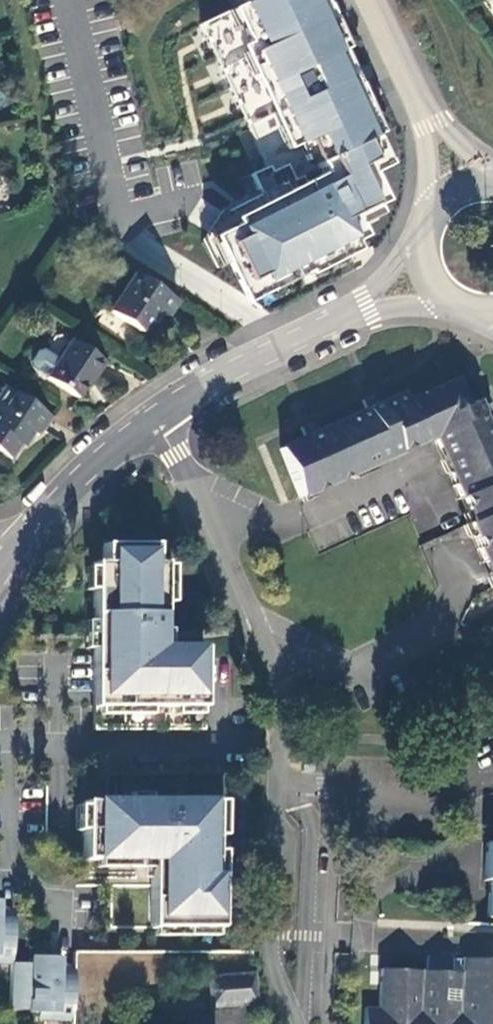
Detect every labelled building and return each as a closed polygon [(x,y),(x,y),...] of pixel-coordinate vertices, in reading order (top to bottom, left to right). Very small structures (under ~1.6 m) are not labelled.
[(334,0),(256,0),(202,24),(268,169),(255,175),(264,194),(223,211),(212,230),(252,304),(303,278),(306,283),(369,252),(364,241),(375,235),(370,222),(389,212),(385,204),(395,199),(382,171),(399,162),(385,133),(391,131),(366,80),(351,48),(356,46),(334,0)] [(165,318),(175,301),(133,274),(108,314),(141,335),(156,312),(165,318)] [(31,368),(46,378),(46,379),(76,399),(91,375),(94,377),(103,363),(70,341),(57,361),(42,351),(36,352),(29,362),(31,368)] [(480,415),(489,411),(486,404),(483,397),(465,405),(453,381),(406,402),(402,393),(377,405),(372,395),(359,400),(363,411),(316,431),(311,422),(298,428),(303,438),(278,449),(299,497),(337,480),(337,479),(358,469),(361,470),(398,454),(398,451),(433,436),(455,485),(454,485),(470,521),(465,524),(483,562),(484,561),(492,580),(492,445),(480,415)] [(0,394),(0,453),(9,459),(21,442),(26,446),(33,436),(38,439),(51,419),(3,389),(0,394)] [(92,654),(93,731),(203,730),(203,648),(166,648),(158,648),(158,630),(158,615),(163,615),(162,604),(162,566),(162,558),(154,558),(154,544),(102,544),(102,563),(92,563),(92,568),(92,595),(92,626),(92,654)] [(126,803),(82,803),(82,860),(95,860),(150,860),(150,868),(150,928),(154,928),(217,929),(219,929),(220,876),(213,876),(213,851),(213,836),(213,803),(169,803),(169,806),(157,806),(157,803),(146,803),(126,803)] [(483,846),(482,883),(486,883),(484,920),(492,920),(492,846),(483,846)] [(11,963),(11,911),(0,911),(0,963),(11,963)] [(53,956),(32,956),(29,1012),(57,1013),(57,1020),(72,1021),(74,968),(52,968),(53,956)] [(422,960),(421,975),(377,973),(375,1012),(361,1011),(360,1023),(492,1023),(492,964),(422,960)] [(254,1004),(252,975),(208,979),(211,1008),(254,1004)]
